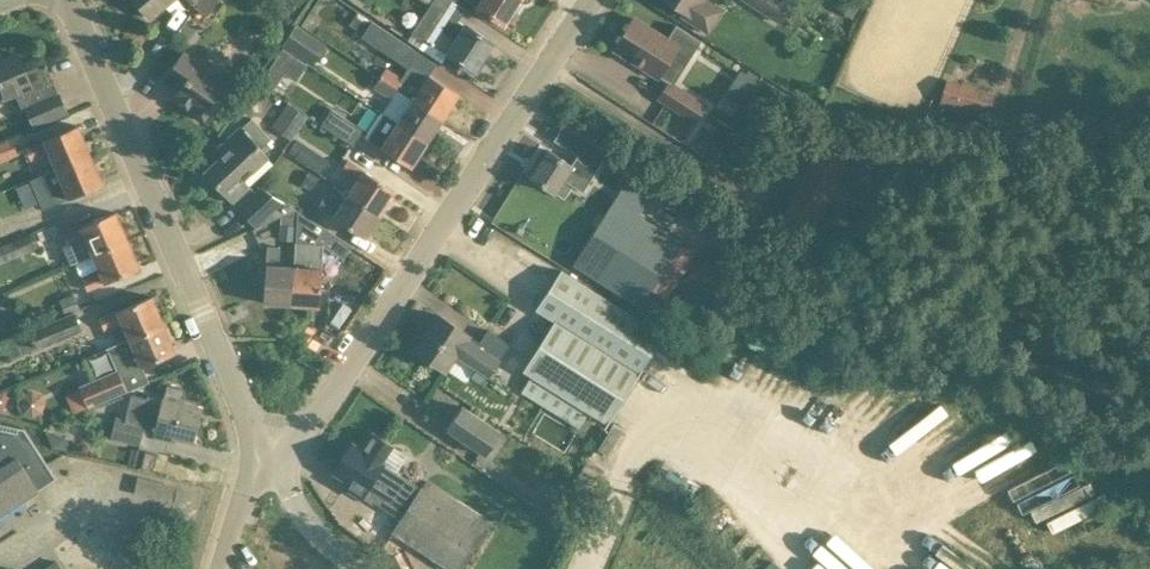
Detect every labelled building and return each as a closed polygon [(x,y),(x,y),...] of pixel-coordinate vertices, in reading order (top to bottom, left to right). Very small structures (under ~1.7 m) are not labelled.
[(149,18),(170,0),(133,0),(149,18)] [(201,0),(189,0),(196,8),(201,0)] [(196,7),(207,15),(218,0),(201,0),(196,7)] [(468,25),(468,26),(449,14),(456,2),(452,0),(424,0),(426,2),(427,1),(432,4),(412,32),(430,44),(431,42),(432,42),(474,71),(493,41),(468,25)] [(505,24),(520,0),(472,0),(505,24)] [(683,9),(679,15),(693,24),(708,0),(668,0),(683,9)] [(780,22),(793,1),(791,0),(744,0),(780,22)] [(853,18),(863,1),(861,0),(840,0),(835,7),(843,12),(853,18)] [(350,23),(395,55),(404,43),(359,11),(350,23)] [(676,23),(667,38),(634,17),(615,48),(656,74),(669,54),(686,65),(702,40),(676,23)] [(283,47),(262,79),(274,87),(283,73),(296,81),(307,64),(283,47)] [(210,121),(232,89),(215,77),(217,73),(183,50),(162,81),(177,91),(174,97),(210,121)] [(368,82),(375,71),(345,51),(337,63),(368,82)] [(15,92),(22,110),(26,109),(34,128),(68,114),(59,94),(56,95),(42,63),(25,70),(18,52),(0,60),(0,99),(15,92)] [(459,93),(411,62),(402,75),(387,65),(380,76),(443,117),(459,93)] [(381,111),(380,113),(426,144),(443,117),(380,76),(373,87),(390,97),(381,111)] [(708,103),(672,82),(663,96),(699,118),(708,103)] [(958,110),(988,119),(995,93),(965,84),(958,110)] [(292,139),(308,115),(288,102),(272,126),(292,139)] [(321,124),(353,145),(363,129),(332,108),(321,124)] [(380,113),(365,136),(411,166),(426,144),(380,113)] [(233,201),(248,187),(239,177),(262,153),(259,151),(272,139),(252,117),(239,129),(238,127),(214,149),(221,156),(205,171),(233,201)] [(608,151),(585,136),(564,123),(564,124),(566,126),(557,140),(555,138),(554,139),(574,152),(577,154),(575,157),(592,167),(596,170),(608,151)] [(719,123),(711,136),(721,142),(729,129),(719,123)] [(57,168),(91,153),(78,124),(44,139),(26,147),(31,159),(49,151),(57,168)] [(299,158),(308,144),(298,138),(288,152),(299,158)] [(18,154),(12,140),(0,145),(0,162),(18,154)] [(574,184),(562,177),(571,163),(568,161),(548,148),(547,151),(543,148),(535,160),(539,163),(530,176),(565,198),(574,184)] [(51,204),(103,183),(91,153),(57,168),(31,179),(41,201),(49,199),(51,204)] [(357,180),(347,195),(379,216),(396,190),(347,159),(340,169),(357,180)] [(301,183),(311,190),(320,177),(310,170),(301,183)] [(257,227),(295,210),(259,188),(239,208),(257,227)] [(379,216),(347,195),(340,207),(323,195),(317,205),(365,237),(379,216)] [(640,308),(641,307),(655,317),(667,300),(651,290),(683,241),(614,198),(571,265),(640,308)] [(93,254),(129,240),(116,211),(63,234),(68,245),(85,237),(93,254)] [(292,304),(320,305),(323,249),(324,244),(332,231),(297,212),(297,217),(297,225),(296,239),(294,267),(292,304)] [(279,238),(296,239),(297,225),(283,224),(280,224),(279,238)] [(41,245),(34,230),(0,245),(0,263),(41,245)] [(88,290),(140,267),(129,240),(93,254),(100,271),(83,279),(88,290)] [(294,267),(290,267),(278,266),(279,246),(268,245),(264,302),(292,304),(294,267)] [(521,389),(544,403),(579,426),(588,412),(607,423),(663,335),(562,269),(536,308),(555,321),(524,369),(532,373),(521,389)] [(58,318),(74,311),(81,309),(75,293),(59,299),(61,302),(53,305),(58,318)] [(122,321),(129,338),(164,323),(152,295),(100,318),(105,328),(122,321)] [(32,329),(48,322),(41,306),(25,312),(32,329)] [(74,311),(58,318),(48,322),(32,329),(30,330),(38,349),(82,331),(74,311)] [(480,383),(489,369),(492,371),(511,343),(487,328),(477,344),(467,337),(469,334),(439,313),(415,349),(444,367),(456,347),(480,363),(471,377),(480,383)] [(109,346),(107,346),(116,368),(79,385),(88,407),(149,380),(143,365),(154,360),(176,351),(164,323),(129,338),(109,346)] [(201,407),(197,407),(199,400),(183,396),(185,388),(167,384),(163,398),(132,391),(126,417),(116,415),(110,437),(140,444),(144,431),(156,435),(155,438),(174,444),(177,436),(193,440),(201,407)] [(42,412),(45,400),(26,395),(23,407),(42,412)] [(447,428),(467,442),(486,455),(502,431),(463,405),(447,428)] [(57,477),(24,427),(0,422),(0,514),(57,477)] [(54,446),(68,450),(70,442),(66,435),(47,430),(54,446)] [(368,487),(394,504),(409,479),(382,462),(393,444),(371,430),(360,447),(353,443),(334,471),(349,480),(345,486),(362,497),(368,487)] [(146,450),(142,467),(154,470),(158,453),(146,450)] [(136,490),(175,501),(179,484),(140,473),(136,490)] [(401,518),(393,530),(454,568),(462,568),(493,521),(427,478),(421,486),(401,518)] [(919,561),(931,568),(980,568),(937,537),(919,561)] [(830,568),(850,568),(827,548),(818,558),(830,568)] [(59,561),(46,568),(64,568),(59,561)]
